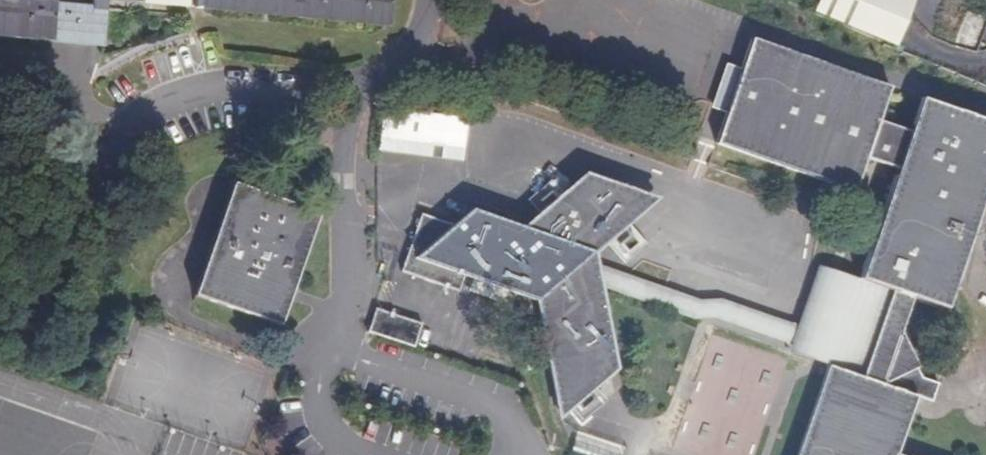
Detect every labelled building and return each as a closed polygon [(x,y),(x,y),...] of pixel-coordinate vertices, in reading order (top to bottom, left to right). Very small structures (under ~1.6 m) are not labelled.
[(98,0),(85,0),(84,6),(16,0),(0,0),(0,34),(95,42),(98,0)] [(189,15),(378,30),(380,0),(190,0),(189,15)] [(803,14),(883,46),(901,0),(809,0),(803,14)] [(912,303),(942,315),(985,190),(985,127),(920,103),(910,134),(878,124),(890,91),(761,44),(750,40),(739,72),(725,66),(710,110),(726,115),(715,146),(854,198),(866,162),(896,172),(857,284),(891,295),(912,303)] [(462,116),(377,113),(375,155),(427,157),(428,146),(439,146),(439,157),(460,158),(462,116)] [(428,146),(427,157),(439,157),(439,146),(428,146)] [(459,276),(535,304),(558,421),(614,372),(590,258),(655,203),(585,175),(521,231),(470,212),(448,228),(416,218),(401,273),(452,291),(459,276)] [(225,183),(183,295),(268,326),(309,214),(225,183)] [(857,284),(809,266),(781,353),(824,367),(861,381),(891,295),(857,284)] [(900,337),(912,303),(891,295),(861,381),(824,367),(794,454),(890,454),(918,378),(900,337)] [(418,329),(371,314),(364,337),(410,353),(418,329)] [(770,404),(724,393),(727,379),(695,371),(674,454),(757,454),(770,404)]
